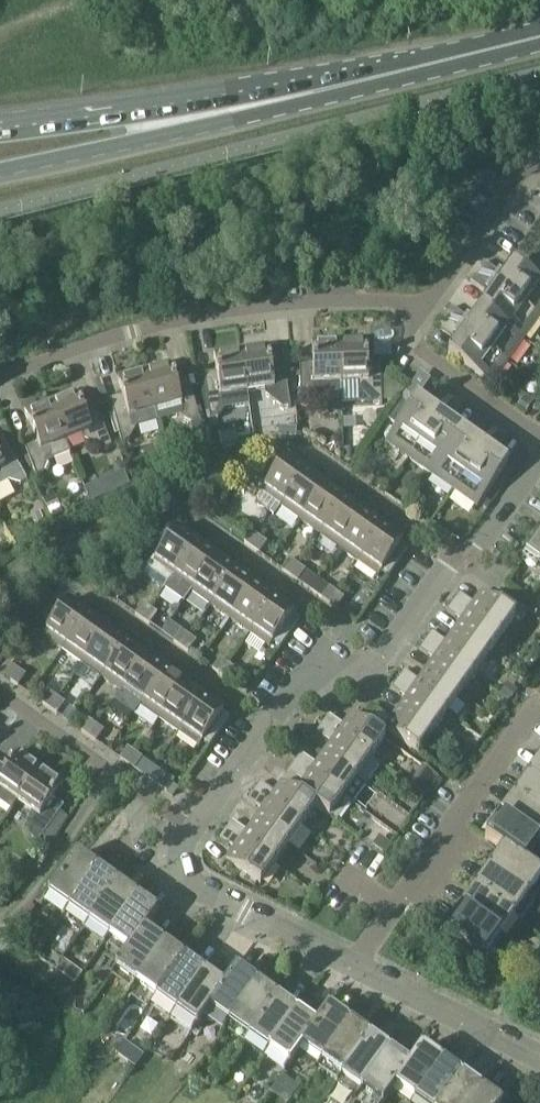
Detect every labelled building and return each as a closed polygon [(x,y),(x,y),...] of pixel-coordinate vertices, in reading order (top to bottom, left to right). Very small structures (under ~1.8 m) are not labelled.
[(470,282),(490,296),(481,309),(524,340),(539,317),(539,282),(513,263),(504,276),(484,262),(480,268),(481,272),(493,281),(491,285),(478,276),(474,277),(470,282)] [(442,322),(438,327),(458,341),(448,355),(491,385),(524,340),(481,309),(472,322),(452,308),(448,313),(449,317),(461,326),(459,330),(446,321),(442,322)] [(367,340),(340,341),(341,383),(341,393),(342,403),(372,402),(375,405),(382,404),(382,390),(382,383),(381,365),(368,365),(367,340)] [(313,367),(300,368),(301,403),(301,407),(309,407),(320,394),(341,393),(341,383),(340,341),(312,342),(313,367)] [(268,346),(241,350),(247,392),(265,389),(266,396),(284,409),(291,408),(285,369),(272,371),(268,346)] [(218,379),(205,381),(205,384),(209,407),(209,412),(211,420),(218,419),(231,401),(230,394),(247,392),(241,350),(214,354),(218,379)] [(171,363),(144,371),(155,411),(158,422),(179,416),(193,424),(200,422),(197,408),(191,388),(190,384),(188,378),(176,382),(171,363)] [(125,402),(112,406),(113,412),(117,424),(122,444),(129,442),(137,428),(158,422),(155,411),(144,371),(118,378),(125,402)] [(416,400),(386,442),(431,475),(462,432),(449,423),(463,403),(458,399),(454,400),(445,413),(441,410),(450,397),(449,393),(444,389),(433,404),(430,409),(416,400)] [(76,392),(50,402),(66,441),(82,434),(84,441),(105,450),(112,447),(107,434),(101,419),(97,410),(85,415),(76,392)] [(526,396),(519,405),(526,410),(533,401),(526,396)] [(401,400),(387,419),(395,425),(409,406),(401,400)] [(34,436),(22,441),(24,446),(31,463),(33,468),(37,477),(44,474),(49,462),(71,453),(66,441),(50,402),(25,412),(34,436)] [(462,432),(431,475),(477,507),(508,465),(495,455),(509,435),(503,432),(499,432),(490,445),(486,442),(495,430),(494,425),(489,421),(475,441),(462,432)] [(193,424),(190,425),(192,432),(205,429),(204,425),(200,422),(193,424)] [(279,437),(297,437),(297,428),(279,428),(279,437)] [(7,481),(21,485),(27,482),(25,478),(19,467),(11,452),(5,442),(0,445),(0,485),(7,481)] [(263,491),(258,498),(258,505),(274,516),(281,507),(306,473),(293,464),(286,458),(282,464),(275,459),(259,482),(266,487),(263,491)] [(306,473),(281,507),(301,521),(325,486),(306,473)] [(325,486),(301,521),(320,534),(345,500),(325,486)] [(345,500),(320,534),(339,548),(364,514),(345,500)] [(364,514),(339,548),(359,562),(383,528),(364,514)] [(157,543),(138,570),(163,588),(163,589),(164,589),(197,544),(177,530),(176,532),(168,527),(157,543)] [(383,528),(359,562),(379,576),(382,571),(389,576),(409,548),(403,543),(403,542),(383,528)] [(252,533),(245,543),(252,549),(260,538),(252,533)] [(527,555),(539,564),(539,537),(527,555)] [(260,538),(252,549),(259,554),(267,543),(260,538)] [(197,544),(164,589),(183,603),(191,592),(216,558),(197,544)] [(216,558),(191,592),(211,606),(235,571),(216,558)] [(291,560),(283,571),(290,576),(298,565),(291,560)] [(298,565),(290,576),(298,581),(305,570),(298,565)] [(235,571),(211,606),(230,619),(255,585),(235,571)] [(319,580),(311,591),(318,595),(322,598),(330,588),(319,580)] [(255,585),(230,619),(249,633),(274,599),(255,585)] [(330,588),(322,598),(329,604),(337,593),(330,588)] [(459,593),(453,602),(501,637),(515,617),(521,621),(528,612),(498,590),(491,599),(481,592),(473,603),(459,593)] [(337,593),(329,604),(336,609),(344,598),(337,593)] [(274,599),(249,633),(269,647),(273,643),(280,648),(300,620),(293,615),(294,613),(274,599)] [(44,635),(43,636),(63,650),(88,615),(68,601),(44,635)] [(453,602),(447,611),(461,621),(453,631),(488,656),(501,637),(453,602)] [(143,604),(135,614),(142,620),(150,609),(143,604)] [(150,609),(142,620),(150,625),(157,614),(150,609)] [(88,615),(63,650),(82,664),(107,629),(88,615)] [(107,629),(82,664),(102,677),(126,643),(107,629)] [(182,631),(174,642),(181,647),(189,636),(182,631)] [(432,632),(425,641),(473,676),(487,657),(488,656),(453,631),(446,642),(432,632)] [(189,636),(181,647),(188,652),(196,641),(189,636)] [(425,641),(419,650),(433,660),(426,670),(460,695),(473,676),(425,641)] [(126,643),(102,677),(121,691),(146,657),(126,643)] [(121,691),(114,700),(134,715),(141,705),(165,671),(146,657),(121,691)] [(220,659),(213,670),(220,675),(228,664),(220,659)] [(228,664),(220,675),(227,680),(235,669),(228,664)] [(18,670),(11,681),(18,686),(26,675),(18,670)] [(404,671),(398,680),(446,714),(460,695),(426,670),(418,681),(404,671)] [(165,671),(141,705),(160,719),(185,684),(165,671)] [(398,680),(392,689),(406,699),(398,709),(432,734),(446,714),(398,680)] [(185,684),(160,719),(180,733),(204,698),(185,684)] [(51,693),(43,704),(50,709),(58,698),(51,693)] [(58,698),(50,709),(57,714),(65,703),(58,698)] [(204,698),(180,733),(199,746),(203,741),(209,746),(230,718),(223,713),(224,712),(204,698)] [(377,710),(370,719),(418,753),(419,753),(432,734),(398,709),(391,719),(377,710)] [(329,715),(323,724),(371,759),(385,739),(351,714),(343,726),(329,715)] [(89,721),(82,731),(89,736),(96,726),(89,721)] [(323,724),(317,733),(330,743),(323,754),(367,785),(380,765),(371,759),(323,724)] [(96,726),(89,736),(96,742),(103,731),(96,726)] [(128,748),(120,759),(127,764),(135,753),(128,748)] [(11,811),(17,802),(42,767),(20,751),(9,767),(0,761),(0,803),(11,811)] [(135,753),(127,764),(135,769),(142,758),(135,753)] [(302,754),(295,763),(344,797),(352,803),(353,804),(367,785),(323,754),(316,764),(302,754)] [(527,780),(539,789),(539,761),(527,780)] [(295,763),(289,772),(303,782),(296,792),(316,806),(315,807),(329,817),(330,817),(338,822),(352,803),(344,797),(295,763)] [(42,767),(17,802),(32,812),(28,817),(32,839),(38,844),(40,840),(47,831),(60,812),(50,804),(64,783),(42,767)] [(417,773),(407,786),(424,798),(425,797),(434,785),(417,773)] [(167,776),(159,787),(167,792),(174,781),(167,776)] [(513,799),(539,818),(539,789),(527,780),(513,799)] [(260,783),(254,792),(302,826),(315,807),(316,806),(296,792),(282,782),(274,793),(260,783)] [(254,792),(247,801),(261,811),(254,821),(288,846),(302,826),(254,792)] [(499,819),(537,846),(539,841),(539,818),(513,799),(499,819)] [(499,819),(485,838),(503,851),(523,865),(537,846),(499,819)] [(232,822),(226,831),(274,865),(288,846),(254,821),(247,832),(232,822)] [(226,831),(220,839),(234,849),(226,860),(260,885),(274,865),(226,831)] [(488,872),(526,900),(539,880),(539,877),(528,869),(523,865),(503,851),(488,872)] [(49,894),(44,901),(45,901),(49,895),(69,909),(96,871),(75,856),(48,894),(49,894)] [(96,871),(69,909),(89,923),(117,885),(96,871)] [(488,872),(474,892),(512,919),(517,923),(519,924),(533,904),(531,903),(526,900),(488,872)] [(117,885),(89,923),(109,938),(136,899),(117,885)] [(474,892),(460,912),(498,939),(512,919),(474,892)] [(136,899),(109,938),(128,951),(130,953),(144,932),(157,914),(136,899)] [(460,912),(446,931),(469,948),(484,958),(498,939),(460,912)] [(128,951),(115,969),(137,985),(165,947),(144,932),(130,953),(128,951)] [(137,985),(130,996),(150,1010),(151,1008),(185,961),(165,947),(137,985)] [(185,961),(151,1008),(171,1022),(172,1020),(204,975),(185,961)] [(224,989),(210,1010),(229,1023),(256,985),(235,970),(222,988),(224,989)] [(204,975),(172,1020),(190,1033),(195,1026),(197,1027),(210,1010),(224,989),(222,988),(204,975)] [(229,1023),(225,1028),(245,1042),(276,999),(256,985),(229,1023)] [(276,999),(245,1042),(265,1057),(296,1013),(276,999)] [(317,1028),(302,1048),(322,1062),(349,1024),(328,1009),(315,1027),(317,1028)] [(296,1013),(265,1057),(286,1071),(290,1066),(299,1053),(302,1048),(317,1028),(315,1027),(296,1013)] [(349,1024),(322,1062),(342,1077),(369,1038),(349,1024)] [(369,1038),(342,1077),(362,1091),(389,1052),(369,1038)] [(410,1067),(395,1087),(415,1102),(442,1063),(420,1048),(408,1065),(410,1067)] [(362,1091),(379,1102),(384,1102),(392,1091),(395,1087),(410,1067),(408,1065),(389,1052),(362,1091)] [(415,1102),(417,1102),(444,1102),(462,1077),(442,1063),(415,1102)] [(444,1102),(474,1102),(482,1091),(462,1077),(444,1102)] [(474,1102),(498,1102),(482,1091),(474,1102)]
